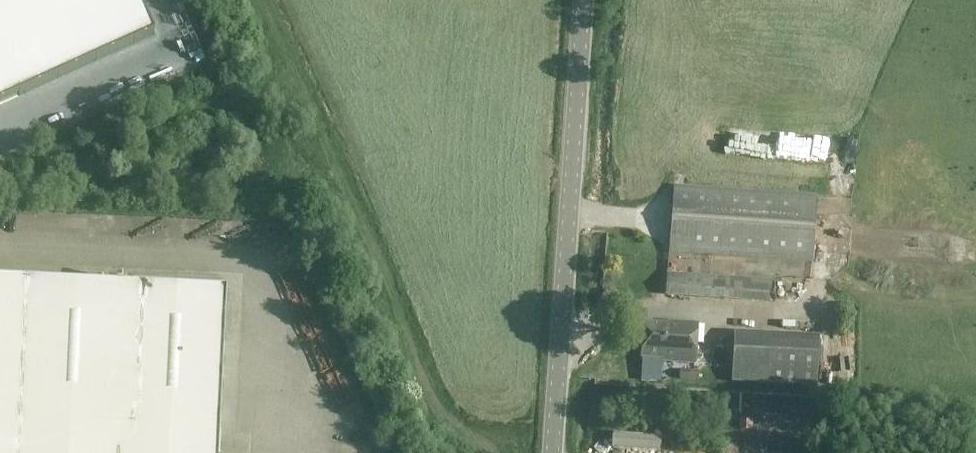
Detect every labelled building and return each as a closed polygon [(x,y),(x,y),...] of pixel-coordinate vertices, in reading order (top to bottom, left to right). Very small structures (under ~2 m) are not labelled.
[(7,100),(8,101),(154,35),(138,0),(0,0),(0,103),(7,100)] [(812,264),(817,195),(673,185),(669,253),(812,264)] [(769,304),(771,280),(667,273),(665,296),(769,304)] [(226,288),(0,277),(0,452),(218,452),(226,288)] [(780,291),(802,293),(803,282),(781,280),(780,291)] [(794,297),(794,318),(802,318),(802,297),(794,297)] [(642,353),(642,358),(671,360),(671,362),(694,364),(697,325),(677,323),(677,326),(644,324),(643,341),(640,341),(639,353),(642,353)] [(731,382),(767,385),(816,388),(819,339),(734,334),(731,382)] [(681,371),(681,380),(698,381),(698,372),(681,371)] [(323,444),(322,452),(347,452),(347,445),(323,444)]
